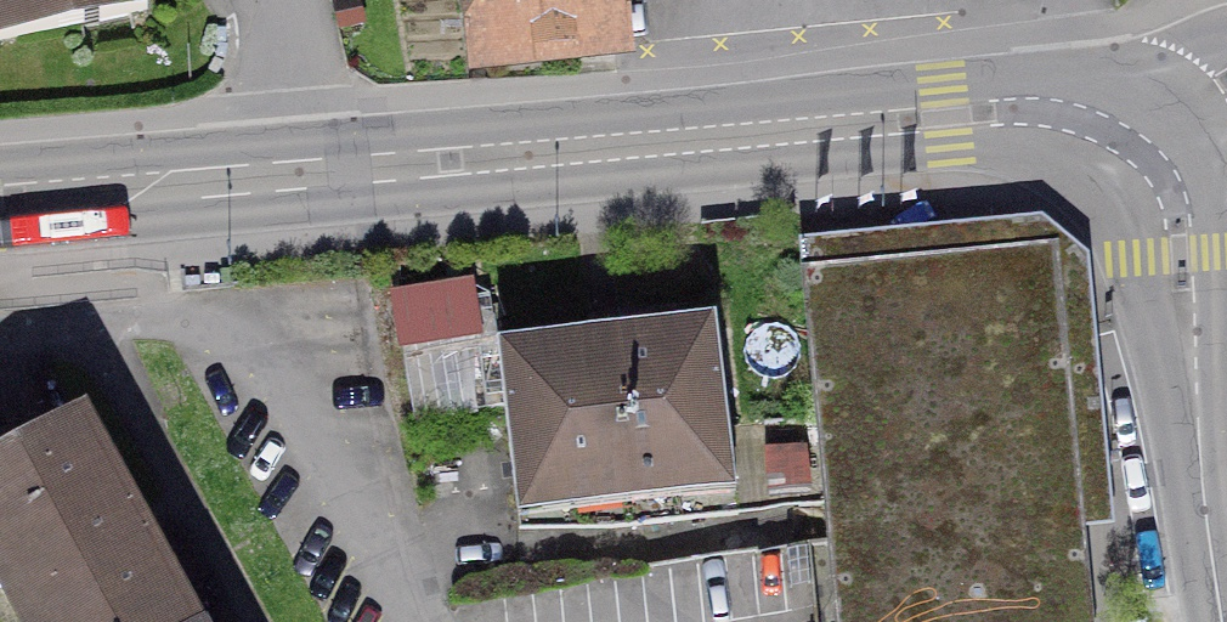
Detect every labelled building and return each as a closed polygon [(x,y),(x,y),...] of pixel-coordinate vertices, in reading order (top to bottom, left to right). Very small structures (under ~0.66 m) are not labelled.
[(164,34),(158,0),(0,0),(0,62),(164,34)] [(610,0),(462,0),(467,55),(614,40),(610,0)] [(803,254),(839,621),(1089,621),(1050,230),(924,242),(803,254)] [(389,289),(401,350),(489,332),(477,272),(389,289)] [(707,326),(499,350),(518,510),(726,486),(707,326)] [(78,428),(0,471),(0,610),(7,621),(185,621),(78,428)]
